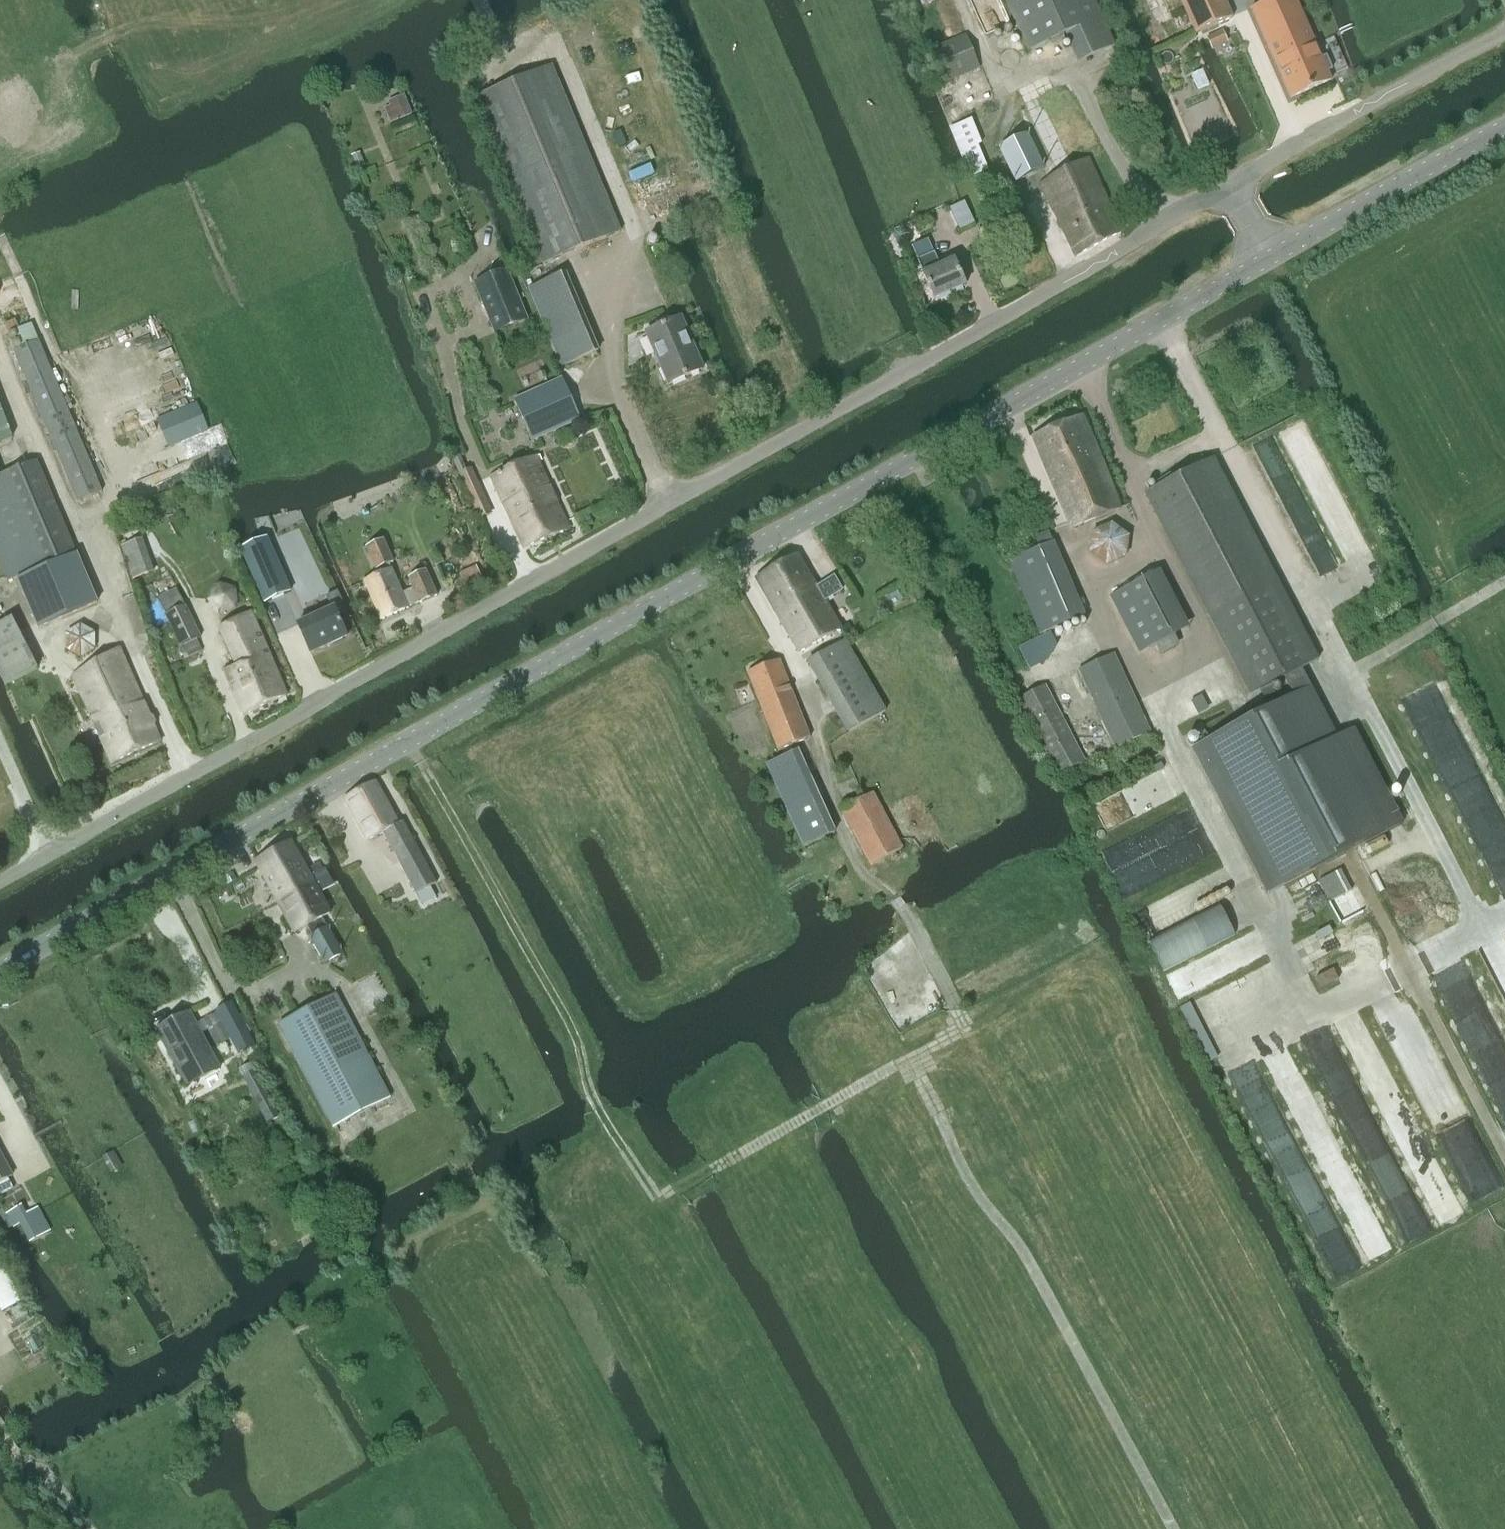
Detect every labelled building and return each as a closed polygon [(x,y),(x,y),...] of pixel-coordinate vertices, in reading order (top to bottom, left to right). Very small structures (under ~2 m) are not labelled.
[(1114,45),(1094,0),(1006,0),(1028,50),(1065,33),(1078,61),(1114,45)] [(1232,17),(1224,0),(1180,0),(1196,34),(1232,17)] [(1251,10),(1275,63),(1280,74),(1290,98),(1330,80),(1327,72),(1331,70),(1326,58),(1321,60),(1295,0),(1275,0),(1251,10)] [(1212,49),(1227,42),(1221,31),(1207,38),(1212,49)] [(943,82),(979,68),(966,35),(930,49),(943,82)] [(543,263),(621,231),(551,65),(474,98),(543,263)] [(391,106),(385,108),(391,122),(411,114),(403,96),(389,102),(391,106)] [(1016,182),(1045,168),(1028,134),(999,148),(1016,182)] [(359,153),(350,157),(355,169),(364,166),(359,153)] [(1076,257),(1121,233),(1087,159),(1040,184),(1076,257)] [(963,202),(949,209),(960,231),(975,224),(964,202),(963,202)] [(933,300),(964,286),(953,261),(939,267),(934,253),(917,260),(923,274),(922,274),(933,300)] [(528,320),(508,271),(476,284),(496,333),(528,320)] [(669,384),(703,370),(681,318),(647,333),(669,384)] [(78,502),(102,492),(38,341),(14,351),(78,502)] [(562,379),(515,400),(533,441),(580,419),(562,379)] [(1069,528),(1118,507),(1095,451),(1096,451),(1080,416),(1030,437),(1069,528)] [(538,462),(542,460),(540,455),(492,476),(524,549),(568,529),(538,462)] [(1278,581),(1214,456),(1143,492),(1208,618),(1210,617),(1249,694),(1258,690),(1268,685),(1283,677),(1300,668),(1317,660),(1277,582),(1278,581)] [(7,581),(17,577),(38,626),(66,614),(45,567),(76,554),(77,553),(37,460),(0,476),(0,564),(7,581)] [(588,515),(582,518),(585,523),(591,521),(588,515)] [(1093,532),(1090,553),(1107,565),(1127,557),(1129,536),(1112,523),(1093,532)] [(263,537),(239,549),(266,603),(289,590),(263,537)] [(394,562),(384,540),(367,547),(379,575),(366,581),(383,620),(408,609),(407,607),(435,595),(424,572),(409,578),(415,591),(403,596),(389,564),(394,562)] [(1040,635),(1084,616),(1053,542),(1008,561),(1040,635)] [(76,554),(45,567),(66,614),(96,601),(76,554)] [(798,555),(757,579),(800,652),(841,629),(825,600),(842,590),(834,576),(816,587),(798,555)] [(475,567),(452,577),(456,585),(479,575),(475,567)] [(1142,579),(1110,596),(1139,653),(1171,636),(1142,579)] [(179,647),(185,659),(201,651),(195,639),(200,637),(177,589),(158,598),(181,646),(179,647)] [(311,653),(347,637),(334,608),(298,625),(311,653)] [(244,716),(287,695),(253,617),(256,615),(254,611),(221,628),(237,666),(224,671),(244,716)] [(81,659),(96,650),(95,633),(81,624),(66,633),(66,650),(81,659)] [(849,732),(885,711),(845,640),(809,660),(849,732)] [(114,764),(161,741),(119,648),(74,678),(94,718),(92,719),(114,764)] [(1115,748),(1149,732),(1113,654),(1078,670),(1115,748)] [(778,751),(810,738),(779,660),(747,672),(778,751)] [(1336,738),(1300,668),(1283,677),(1293,696),(1192,748),(1267,893),(1402,824),(1353,729),(1336,738)] [(1059,774),(1084,761),(1044,685),(1018,699),(1059,774)] [(1268,685),(1258,690),(1263,700),(1274,695),(1268,685)] [(1199,696),(1189,701),(1196,715),(1207,710),(1199,696)] [(803,846),(834,832),(798,750),(766,764),(803,846)] [(417,894),(437,883),(403,820),(398,823),(375,781),(344,798),(367,841),(383,832),(417,894)] [(870,865),(902,848),(872,792),(840,810),(870,865)] [(327,878),(328,877),(323,869),(309,877),(291,843),(256,862),(279,904),(314,885),(327,878)] [(330,887),(327,882),(330,881),(328,877),(327,878),(314,885),(279,904),(295,933),(308,925),(314,936),(309,939),(323,963),(341,953),(328,929),(327,929),(321,918),(330,914),(319,893),(330,887)] [(1332,970),(1315,979),(1320,989),(1337,980),(1332,970)] [(390,1097),(336,993),(278,1023),(288,1041),(296,1055),(333,1127),(390,1097)] [(189,1012),(156,1030),(186,1086),(220,1068),(201,1033),(221,1022),(237,1054),(254,1045),(232,1002),(215,1011),(216,1014),(196,1024),(189,1012)] [(15,1174),(0,1148),(0,1181),(15,1174)] [(102,1156),(111,1172),(122,1165),(113,1150),(102,1156)] [(39,1212),(18,1223),(29,1244),(50,1233),(39,1212)] [(8,1278),(0,1263),(0,1282),(8,1278)]
